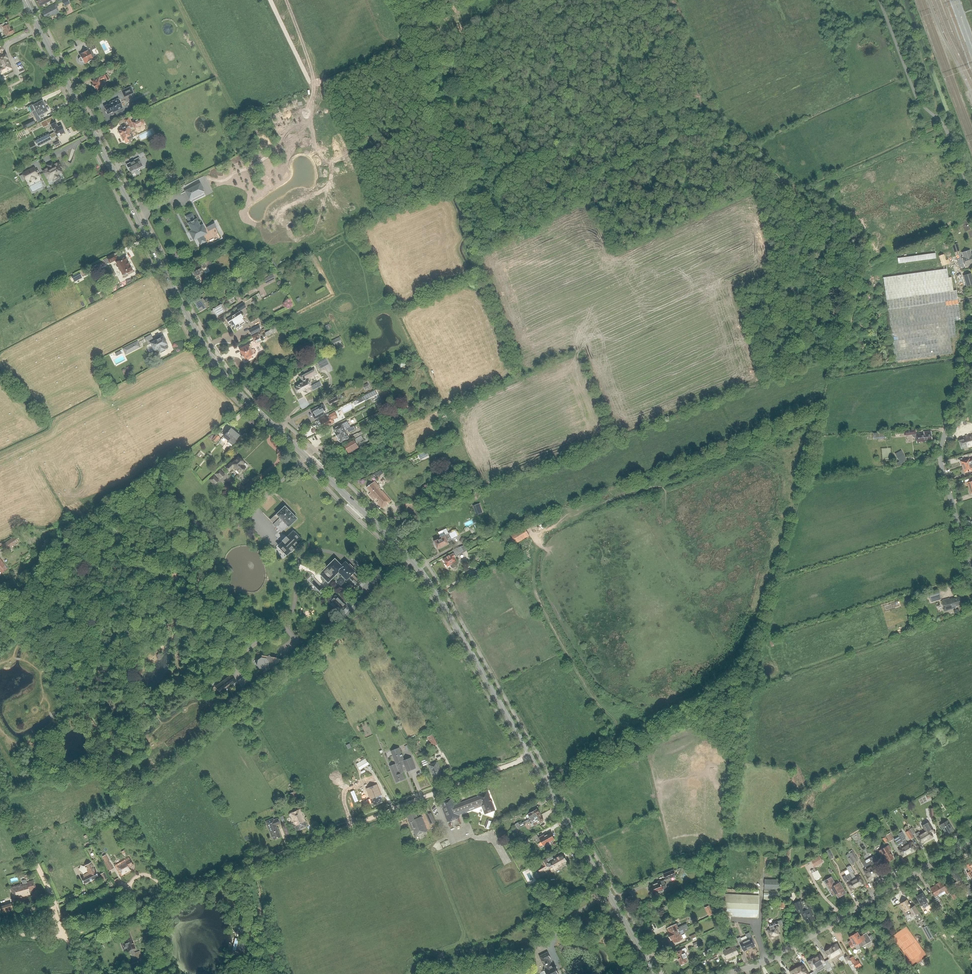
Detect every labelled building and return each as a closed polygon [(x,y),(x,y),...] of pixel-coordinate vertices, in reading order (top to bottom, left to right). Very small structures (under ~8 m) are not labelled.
[(57,3),(41,12),(45,18),(52,15),(53,16),(60,13),(57,7),(58,6),(57,3)] [(0,25),(0,31),(2,30),(5,36),(14,33),(12,29),(10,29),(8,25),(7,25),(6,23),(0,25)] [(79,59),(79,60),(79,61),(80,62),(81,62),(82,62),(83,61),(84,64),(96,58),(95,55),(94,56),(91,50),(96,48),(94,44),(87,48),(88,50),(79,55),(81,57),(79,58),(79,59)] [(0,48),(0,52),(2,56),(0,57),(0,73),(1,74),(5,72),(7,73),(9,72),(9,70),(11,69),(6,60),(8,59),(6,54),(4,55),(2,51),(4,50),(2,47),(0,48)] [(110,68),(107,62),(102,64),(105,70),(110,68)] [(102,84),(106,83),(105,82),(109,80),(106,74),(99,78),(92,81),(93,84),(92,85),(93,85),(92,86),(93,89),(94,88),(94,89),(95,88),(97,91),(104,87),(102,84)] [(133,93),(131,87),(122,91),(124,97),(133,93)] [(110,102),(110,103),(103,106),(106,111),(105,112),(106,113),(107,113),(107,114),(109,113),(110,115),(112,116),(113,115),(114,114),(113,112),(117,111),(118,112),(119,113),(123,111),(123,110),(119,102),(118,103),(116,99),(110,102)] [(29,106),(32,112),(44,105),(43,102),(42,102),(41,101),(36,104),(35,103),(29,106)] [(44,116),(43,114),(47,112),(46,110),(47,110),(44,105),(32,112),(37,122),(41,120),(40,119),(44,116)] [(121,130),(119,132),(119,133),(119,134),(120,135),(123,140),(124,140),(125,143),(129,141),(128,139),(132,137),(130,133),(131,133),(129,128),(133,126),(134,128),(144,123),(141,117),(131,122),(129,117),(124,120),(127,125),(120,129),(121,130)] [(33,119),(22,124),(24,129),(35,123),(33,119)] [(56,122),(51,125),(54,132),(49,135),(49,134),(39,139),(42,144),(52,139),(51,138),(56,136),(57,137),(65,132),(61,126),(58,127),(56,122)] [(131,162),(126,165),(130,172),(134,170),(142,166),(138,158),(131,162)] [(47,165),(49,168),(43,171),(47,180),(52,177),(53,179),(58,176),(57,174),(62,172),(60,168),(61,167),(59,163),(53,166),(52,163),(47,165)] [(34,177),(37,175),(33,168),(23,173),(27,181),(30,179),(29,177),(33,175),(34,177)] [(176,181),(165,186),(167,191),(178,185),(176,181)] [(187,190),(191,198),(205,191),(201,183),(187,190)] [(192,231),(189,232),(193,240),(194,239),(195,240),(197,238),(200,243),(204,241),(202,236),(205,235),(205,234),(206,233),(202,226),(199,227),(196,219),(194,220),(192,215),(187,218),(189,223),(188,223),(192,231)] [(965,267),(971,264),(971,256),(970,251),(963,253),(964,257),(962,257),(965,267)] [(114,254),(107,258),(110,263),(115,260),(118,266),(117,267),(118,270),(119,270),(122,275),(132,270),(125,257),(117,261),(114,254)] [(946,260),(944,254),(939,256),(942,266),(950,263),(948,259),(946,260)] [(207,277),(203,270),(202,270),(201,269),(207,266),(208,269),(213,267),(209,260),(199,265),(200,268),(192,272),(192,271),(192,275),(194,276),(195,278),(196,280),(202,277),(203,279),(207,277)] [(948,277),(947,268),(883,277),(894,361),(952,353),(950,337),(956,336),(954,323),(957,323),(956,322),(954,322),(954,321),(960,320),(956,290),(953,290),(951,277),(948,277)] [(79,273),(72,277),(74,282),(82,278),(79,273)] [(273,274),(263,279),(266,283),(275,278),(273,274)] [(971,274),(964,276),(967,286),(971,285),(971,276),(971,274)] [(218,287),(217,285),(217,284),(210,289),(212,293),(219,289),(218,287)] [(198,309),(199,311),(204,308),(205,309),(210,305),(203,293),(198,297),(198,298),(193,301),(198,309)] [(236,307),(239,312),(246,307),(243,302),(236,307)] [(226,311),(225,309),(226,309),(226,307),(225,308),(222,304),(220,305),(219,303),(213,306),(215,308),(213,309),(213,310),(212,311),(212,312),(213,314),(214,314),(215,313),(217,316),(226,311)] [(229,324),(231,324),(234,329),(237,327),(239,330),(243,327),(241,324),(244,322),(241,319),(243,318),(239,312),(227,320),(227,321),(225,322),(227,325),(229,324)] [(260,330),(258,325),(248,331),(251,335),(260,330)] [(265,333),(267,336),(276,331),(274,327),(265,333)] [(252,337),(254,341),(256,340),(257,342),(261,340),(260,338),(261,337),(258,333),(252,337)] [(160,352),(161,353),(166,351),(165,349),(168,347),(163,337),(154,342),(151,335),(144,339),(148,345),(151,343),(156,354),(160,352)] [(339,337),(332,340),(335,345),(342,342),(339,337)] [(137,340),(122,348),(125,355),(141,347),(137,340)] [(242,355),(242,356),(242,357),(242,358),(243,358),(244,359),(246,358),(247,360),(252,357),(251,355),(253,354),(249,346),(251,345),(250,343),(239,349),(242,355)] [(116,363),(126,359),(124,355),(114,359),(116,363)] [(319,362),(321,368),(330,364),(328,358),(319,362)] [(380,373),(382,378),(397,370),(395,365),(380,373)] [(308,381),(307,381),(306,379),(316,374),(314,368),(299,376),(302,382),(299,383),(300,384),(296,386),(297,388),(296,388),(296,390),(296,391),(298,392),(299,391),(299,393),(303,390),(304,391),(306,390),(307,393),(311,391),(309,387),(311,387),(308,381)] [(374,391),(363,397),(365,400),(376,394),(374,391)] [(336,394),(328,399),(331,404),(339,400),(336,394)] [(324,404),(318,407),(311,411),(315,419),(323,414),(322,413),(327,410),(324,404)] [(346,404),(340,412),(344,414),(349,406),(346,404)] [(331,415),(329,416),(325,418),(325,419),(320,422),(323,427),(329,424),(329,425),(334,423),(333,420),(337,417),(335,412),(331,415)] [(344,431),(350,428),(347,422),(333,429),(337,435),(345,431),(344,431)] [(354,426),(350,428),(344,431),(345,431),(337,435),(338,438),(338,439),(339,441),(340,441),(340,442),(344,440),(345,440),(346,440),(346,439),(348,438),(346,434),(349,432),(350,433),(356,430),(354,426)] [(239,436),(238,435),(239,434),(236,432),(235,433),(231,429),(228,432),(228,431),(225,435),(226,436),(224,438),(229,441),(228,442),(232,445),(233,443),(234,443),(237,440),(236,439),(239,436)] [(913,438),(914,438),(916,438),(917,443),(927,442),(927,440),(932,440),(931,431),(926,432),(926,433),(916,434),(915,430),(904,431),(905,435),(912,435),(912,436),(912,437),(913,437),(913,438)] [(358,433),(353,436),(354,439),(366,433),(364,431),(359,434),(358,433)] [(964,438),(959,440),(961,449),(968,447),(968,448),(971,447),(971,435),(963,438),(964,438)] [(364,440),(361,436),(344,446),(349,453),(358,448),(357,446),(360,444),(359,443),(364,440)] [(231,462),(226,468),(229,471),(233,468),(234,469),(235,469),(239,473),(247,466),(238,457),(232,463),(231,462)] [(962,467),(971,464),(971,459),(970,460),(969,459),(961,461),(962,467)] [(962,467),(964,473),(971,471),(971,464),(962,467)] [(225,475),(219,469),(214,474),(220,480),(225,475)] [(219,481),(213,475),(208,480),(214,486),(219,481)] [(374,481),(366,488),(371,492),(368,494),(374,500),(376,499),(378,501),(377,502),(382,508),(391,501),(378,487),(379,486),(374,481)] [(483,512),(479,503),(472,505),(476,515),(483,512)] [(282,521),(288,527),(289,526),(290,526),(291,524),(296,519),(285,506),(270,520),(274,523),(272,525),(275,528),(282,521)] [(524,527),(507,536),(512,545),(529,536),(524,527)] [(438,548),(448,543),(446,540),(450,538),(451,539),(458,536),(456,530),(440,537),(441,539),(435,542),(438,548)] [(294,533),(293,532),(287,538),(285,537),(282,541),(283,542),(278,546),(286,554),(290,551),(291,552),(295,548),(294,547),(301,540),(298,537),(299,536),(295,533),(294,533)] [(8,548),(19,541),(15,536),(0,546),(0,548),(1,549),(7,546),(8,548)] [(456,548),(453,550),(454,553),(457,556),(467,550),(468,549),(465,545),(456,548)] [(454,553),(443,559),(445,563),(447,567),(450,565),(451,567),(452,568),(453,568),(455,567),(456,566),(456,564),(455,563),(457,561),(455,557),(457,556),(454,553)] [(321,570),(320,571),(322,573),(321,574),(323,575),(322,577),(322,579),(324,581),(325,581),(326,581),(328,580),(330,582),(337,574),(338,574),(339,574),(340,574),(341,573),(344,576),(344,577),(344,578),(345,580),(346,580),(347,579),(350,577),(358,586),(363,581),(346,563),(342,566),(336,560),(326,569),(324,569),(323,569),(322,570),(321,570)] [(938,590),(928,593),(930,599),(940,596),(938,590)] [(336,595),(330,602),(332,604),(339,611),(339,610),(340,611),(342,609),(344,610),(347,607),(338,597),(336,595)] [(950,600),(950,598),(942,601),(945,612),(953,609),(953,608),(956,608),(956,606),(962,604),(960,597),(950,600)] [(256,660),(256,665),(257,665),(260,669),(266,670),(266,672),(283,659),(277,658),(272,657),(270,655),(268,656),(262,655),(262,657),(258,660),(256,660)] [(220,693),(236,682),(231,675),(215,686),(220,693)] [(242,687),(250,681),(245,675),(238,681),(242,687)] [(439,745),(433,735),(428,737),(433,746),(435,745),(436,746),(439,745)] [(396,764),(389,766),(391,769),(396,783),(405,779),(402,771),(404,770),(403,766),(404,765),(407,772),(416,769),(411,757),(404,760),(399,748),(390,751),(396,764)] [(361,760),(362,761),(357,764),(360,770),(370,765),(367,758),(366,759),(365,757),(361,760)] [(437,762),(428,765),(432,773),(433,773),(434,777),(441,774),(439,770),(440,770),(439,767),(437,762)] [(369,800),(365,802),(366,805),(370,803),(371,802),(371,804),(373,803),(374,805),(382,802),(380,797),(382,796),(377,785),(366,789),(370,800),(369,801),(369,800)] [(452,797),(440,802),(442,807),(442,808),(447,822),(460,817),(459,815),(482,806),(485,814),(495,810),(492,801),(490,798),(491,798),(487,790),(477,794),(477,796),(455,804),(452,797)] [(300,809),(289,814),(294,825),(290,827),(291,829),(295,827),(296,831),(306,826),(304,822),(306,822),(300,809)] [(530,816),(528,817),(529,819),(525,822),(526,824),(529,822),(529,820),(540,814),(537,809),(528,814),(530,816)] [(418,818),(416,812),(408,815),(410,821),(409,821),(414,836),(427,831),(422,816),(418,818)] [(531,823),(533,822),(535,825),(543,821),(540,814),(529,820),(529,822),(530,821),(531,823)] [(268,828),(272,837),(274,840),(281,837),(276,825),(280,824),(278,818),(274,820),(274,819),(267,822),(269,828),(268,828)] [(488,819),(485,826),(491,828),(493,820),(488,819)] [(954,831),(947,820),(940,825),(947,836),(954,831)] [(926,832),(924,833),(927,839),(933,836),(929,831),(932,829),(928,823),(922,826),(926,832)] [(913,837),(909,830),(905,833),(909,840),(913,837)] [(914,845),(912,843),(911,843),(907,845),(906,844),(907,844),(905,840),(906,839),(902,832),(898,835),(899,836),(909,853),(912,851),(912,852),(913,852),(915,851),(915,850),(913,846),(914,845)] [(921,843),(927,839),(924,833),(920,835),(919,832),(915,834),(919,840),(921,843)] [(537,834),(532,837),(534,841),(535,840),(537,844),(541,842),(543,845),(546,843),(547,846),(551,844),(550,841),(554,839),(551,833),(545,836),(544,834),(539,837),(537,834)] [(903,857),(909,853),(899,836),(895,839),(898,844),(901,848),(899,850),(903,857)] [(886,863),(893,859),(889,851),(891,850),(888,845),(878,851),(881,855),(883,854),(886,859),(884,859),(886,863)] [(852,857),(855,862),(859,860),(854,851),(850,853),(852,856),(852,857)] [(852,856),(850,853),(847,855),(849,858),(848,858),(852,864),(855,862),(852,857),(852,856)] [(113,868),(106,854),(102,857),(105,862),(104,863),(109,871),(113,868)] [(541,862),(543,865),(538,868),(541,873),(552,866),(554,870),(563,864),(564,865),(568,863),(563,854),(549,862),(550,863),(549,864),(546,859),(541,862)] [(129,857),(115,865),(121,876),(131,871),(129,867),(133,865),(129,857)] [(811,861),(814,866),(821,862),(818,857),(811,861)] [(865,861),(874,877),(875,876),(876,877),(877,877),(878,877),(879,877),(879,876),(879,875),(879,874),(873,863),(876,862),(873,857),(865,861)] [(866,876),(867,875),(867,876),(867,877),(866,877),(866,878),(867,878),(867,879),(868,879),(868,880),(869,879),(874,877),(865,861),(862,863),(866,870),(864,871),(866,876)] [(83,875),(84,877),(81,878),(84,884),(98,877),(96,871),(95,871),(91,862),(85,865),(88,872),(83,875)] [(855,879),(854,878),(855,877),(851,872),(853,871),(850,866),(849,866),(846,868),(848,872),(849,874),(857,887),(860,885),(862,886),(863,885),(863,883),(859,877),(855,879)] [(674,870),(663,874),(665,880),(676,876),(674,870)] [(962,879),(957,870),(951,874),(956,882),(953,884),(956,888),(964,883),(962,879)] [(842,878),(845,882),(846,882),(851,890),(852,891),(853,891),(853,889),(857,887),(849,874),(842,878)] [(832,892),(834,891),(838,898),(846,893),(840,884),(836,886),(831,877),(827,880),(827,881),(827,882),(827,883),(827,884),(828,884),(828,885),(828,886),(828,887),(829,887),(829,888),(829,889),(830,889),(830,890),(830,891),(831,891),(831,892),(832,892)] [(780,880),(764,879),(764,889),(780,890),(780,880)] [(21,885),(21,884),(10,887),(14,900),(30,896),(29,890),(36,888),(34,880),(27,882),(26,880),(22,881),(23,885),(21,885)] [(661,893),(660,892),(663,891),(668,890),(666,885),(665,885),(663,880),(660,882),(659,881),(652,884),(653,885),(650,886),(653,895),(657,894),(657,895),(661,893)] [(937,885),(941,893),(944,891),(947,894),(950,892),(946,885),(945,886),(942,882),(940,883),(940,882),(936,884),(937,885)] [(942,908),(939,904),(942,902),(939,897),(943,895),(941,893),(937,885),(931,889),(934,893),(933,894),(935,898),(933,900),(939,910),(942,908)] [(757,917),(759,891),(737,890),(736,895),(722,894),(721,915),(757,917)] [(779,891),(764,891),(764,899),(778,900),(779,891)] [(917,897),(919,901),(918,902),(920,906),(922,905),(924,909),(929,906),(927,902),(922,893),(917,897)] [(906,911),(908,915),(910,914),(912,917),(915,915),(919,922),(923,920),(918,913),(919,913),(915,906),(911,908),(907,900),(901,904),(906,912),(906,911)] [(814,918),(809,907),(807,908),(806,906),(803,907),(800,901),(793,903),(797,913),(801,912),(803,916),(801,916),(803,919),(804,919),(806,923),(811,921),(810,919),(814,918)] [(0,906),(0,911),(1,914),(13,910),(10,903),(0,906)] [(775,937),(775,936),(778,934),(776,927),(779,926),(777,921),(768,924),(770,929),(767,930),(770,938),(771,939),(772,939),(773,939),(774,939),(775,938),(775,937)] [(674,924),(671,926),(671,927),(667,929),(669,934),(668,934),(669,936),(683,930),(688,928),(686,924),(682,926),(682,927),(678,929),(676,924),(675,925),(674,924)] [(933,937),(927,926),(923,928),(929,939),(933,937)] [(681,934),(684,933),(684,932),(689,930),(688,928),(683,930),(669,936),(670,939),(671,938),(674,943),(678,941),(678,942),(682,941),(681,940),(683,939),(681,934)] [(853,934),(861,947),(871,941),(866,933),(860,936),(857,932),(853,934)] [(123,935),(124,939),(120,940),(123,949),(128,948),(129,950),(130,950),(132,956),(133,955),(135,959),(142,957),(140,951),(134,953),(132,949),(134,948),(129,933),(123,935)] [(755,946),(749,933),(745,935),(747,940),(745,940),(749,949),(755,946)] [(857,950),(861,947),(853,934),(849,937),(851,940),(848,942),(849,943),(848,943),(851,948),(855,946),(857,950)] [(743,951),(749,949),(745,940),(742,942),(740,938),(737,939),(740,946),(741,946),(743,951)] [(236,951),(242,952),(245,942),(243,942),(244,940),(240,939),(240,941),(238,941),(236,951)] [(731,960),(730,957),(738,954),(735,949),(736,948),(734,944),(730,946),(730,948),(723,952),(726,959),(727,959),(728,961),(731,960)] [(831,947),(832,948),(838,958),(843,955),(842,952),(837,944),(831,947)] [(685,953),(687,951),(685,948),(675,953),(680,964),(687,961),(685,958),(686,957),(685,953)] [(832,962),(838,958),(832,948),(825,952),(830,959),(828,960),(832,967),(834,965),(832,962)] [(547,952),(539,956),(546,969),(544,969),(547,973),(558,973),(555,967),(553,968),(549,959),(550,958),(547,952)] [(718,956),(716,953),(706,958),(708,961),(718,956)] [(828,969),(832,967),(828,960),(827,960),(828,963),(826,964),(821,955),(815,959),(819,966),(818,966),(820,969),(826,966),(828,969)] [(858,960),(857,961),(854,956),(850,958),(856,969),(861,965),(858,960)] [(820,969),(818,966),(819,966),(815,959),(814,959),(814,958),(811,960),(811,959),(809,960),(809,961),(808,962),(813,970),(814,971),(811,973),(812,973),(816,973),(815,973),(820,969)] [(797,968),(801,973),(809,973),(803,964),(797,968)] [(501,968),(502,973),(514,973),(518,973),(516,965),(501,968)]
